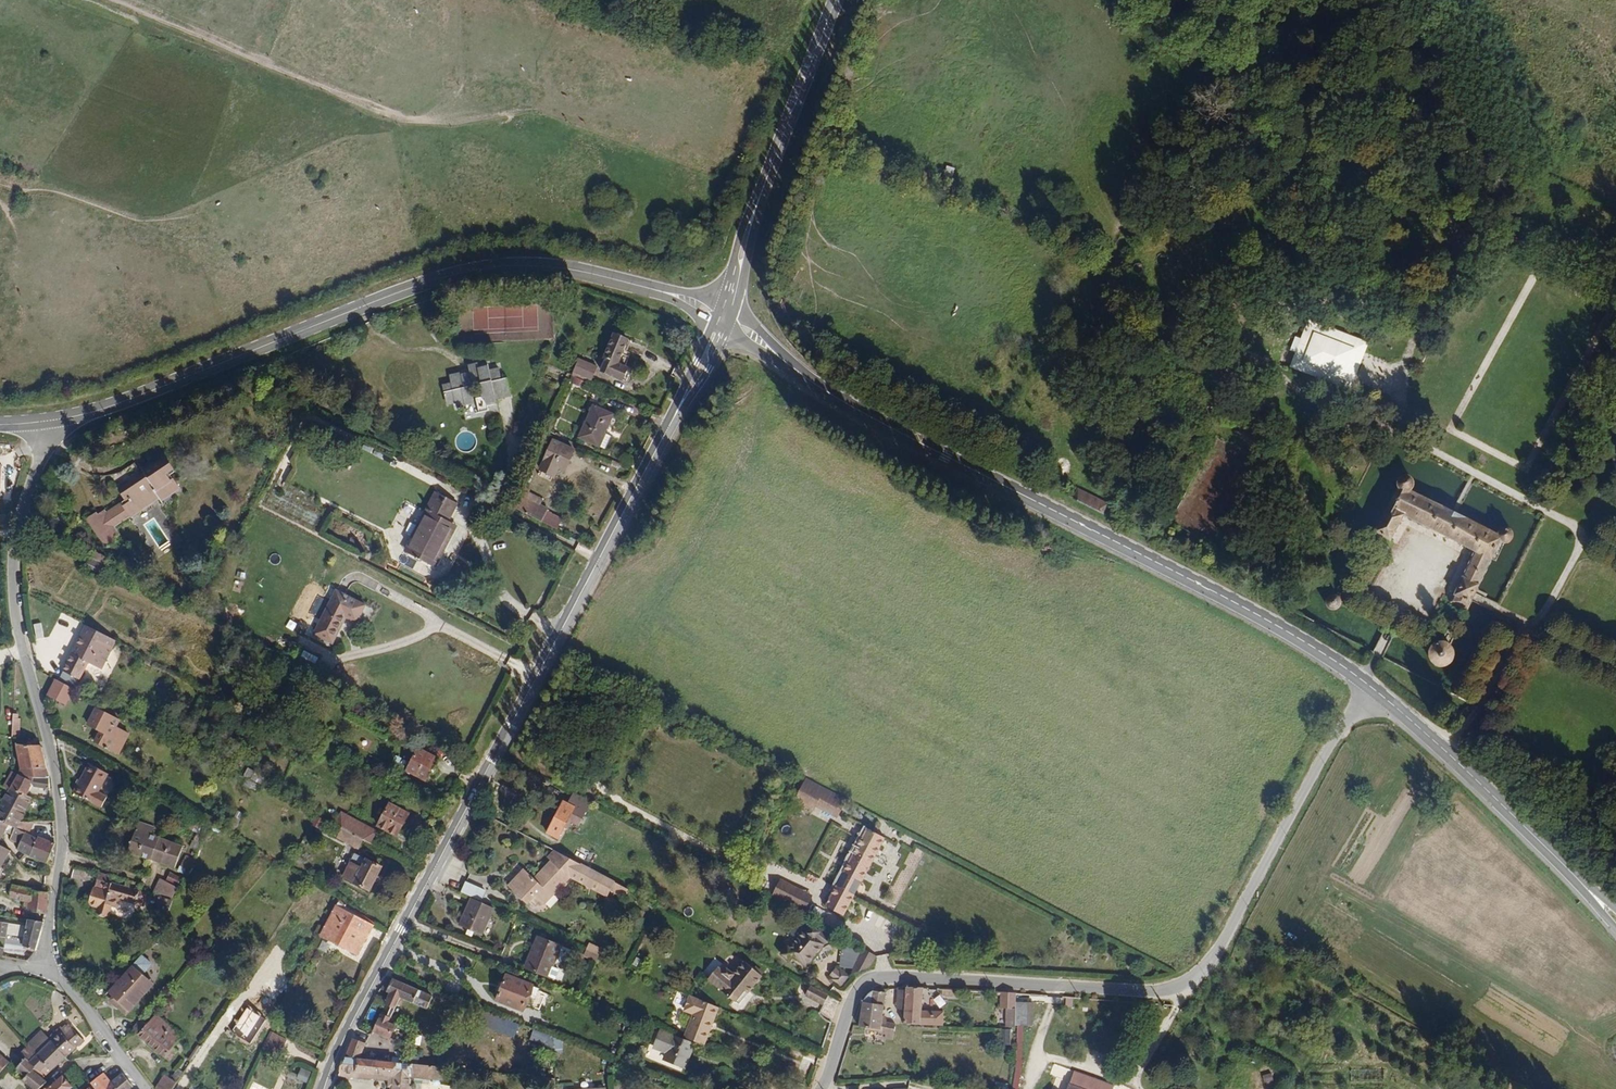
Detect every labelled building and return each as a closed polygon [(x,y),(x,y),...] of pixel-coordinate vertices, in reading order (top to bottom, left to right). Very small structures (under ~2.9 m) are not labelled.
[(1296,348),(1290,367),(1342,385),(1341,390),(1352,394),(1370,342),(1345,333),(1342,343),(1312,333),(1306,351),(1296,348)] [(623,366),(632,341),(617,335),(608,360),(609,360),(605,373),(626,381),(630,369),(623,366)] [(588,383),(593,370),(575,363),(570,376),(574,377),(579,379),(588,383)] [(509,396),(503,378),(499,380),(496,370),(487,372),(485,366),(476,368),(475,365),(466,368),(468,376),(461,378),(460,376),(449,379),(451,388),(443,390),(448,408),(457,405),(459,411),(467,408),(466,404),(474,402),(470,389),(478,387),(482,400),(476,402),(480,415),(489,412),(488,408),(497,406),(495,400),(509,396)] [(605,435),(612,416),(591,407),(578,440),(607,452),(612,438),(605,435)] [(566,472),(574,452),(553,443),(539,472),(555,479),(559,470),(566,472)] [(173,483),(168,472),(173,470),(170,462),(163,465),(158,454),(157,455),(156,452),(140,458),(141,461),(135,463),(136,466),(126,470),(125,466),(113,471),(117,483),(95,492),(94,489),(86,491),(85,489),(73,494),(76,500),(78,499),(87,522),(98,518),(99,520),(104,518),(99,505),(140,490),(138,487),(148,483),(150,488),(160,484),(161,487),(173,483)] [(1515,531),(1513,529),(1511,527),(1509,526),(1506,526),(1503,527),(1501,528),(1499,530),(1499,532),(1413,488),(1411,488),(1414,486),(1415,483),(1415,480),(1415,477),(1413,474),(1410,473),(1407,472),(1404,472),(1402,473),(1400,475),(1398,478),(1398,481),(1398,484),(1399,485),(1399,486),(1389,505),(1375,531),(1391,540),(1405,514),(1477,550),(1465,576),(1456,595),(1453,602),(1469,609),(1472,602),(1481,584),(1493,557),(1496,559),(1505,543),(1506,543),(1509,543),(1512,541),(1514,539),(1515,537),(1515,534),(1515,531)] [(1092,483),(1084,497),(1109,510),(1117,495),(1092,483)] [(542,508),(528,500),(531,495),(532,492),(526,488),(518,510),(559,532),(563,524),(552,518),(553,515),(549,513),(550,511),(542,508)] [(437,545),(451,519),(460,502),(437,490),(428,506),(431,509),(408,550),(434,565),(436,560),(439,561),(443,554),(438,549),(439,546),(437,545)] [(545,502),(531,495),(528,500),(542,508),(545,502)] [(408,550),(431,509),(428,506),(404,548),(408,550)] [(306,511),(303,521),(314,524),(317,515),(306,511)] [(443,554),(459,524),(451,519),(437,545),(439,546),(438,549),(443,554)] [(93,564),(97,556),(86,550),(81,559),(93,564)] [(357,618),(366,602),(335,586),(312,628),(331,638),(345,612),(357,618)] [(1342,601),(1342,599),(1341,597),(1339,596),(1338,595),(1337,594),(1335,594),(1333,594),(1331,594),(1330,595),(1329,595),(1328,596),(1327,597),(1327,599),(1326,601),(1326,603),(1327,605),(1328,607),(1330,609),(1331,609),(1332,610),(1334,610),(1337,609),(1338,609),(1340,608),(1341,607),(1341,605),(1342,603),(1342,601)] [(92,659),(105,630),(77,615),(67,635),(69,637),(65,645),(62,644),(53,661),(55,662),(68,669),(70,670),(78,652),(92,659)] [(36,637),(43,636),(40,622),(33,624),(36,637)] [(1455,652),(1455,650),(1454,647),(1452,645),(1450,642),(1447,641),(1443,640),(1440,640),(1436,641),(1434,643),(1431,646),(1430,650),(1430,653),(1431,656),(1432,659),(1433,661),(1436,662),(1438,664),(1440,664),(1443,665),(1446,664),(1449,663),(1451,661),(1453,658),(1454,656),(1455,652)] [(68,669),(55,662),(52,668),(65,676),(68,669)] [(59,693),(66,680),(48,670),(42,683),(59,693)] [(120,719),(94,706),(85,724),(97,730),(92,742),(118,755),(129,734),(116,727),(120,719)] [(11,735),(19,736),(20,713),(12,713),(11,735)] [(45,775),(37,745),(12,745),(13,771),(18,771),(45,775)] [(437,759),(439,755),(421,746),(410,768),(427,777),(432,768),(436,770),(440,761),(437,759)] [(108,774),(89,763),(73,792),(101,807),(107,796),(99,791),(108,774)] [(243,776),(261,784),(265,775),(247,767),(243,776)] [(19,798),(27,783),(48,788),(45,775),(18,771),(6,791),(7,793),(19,798)] [(850,795),(810,774),(799,795),(817,805),(819,800),(841,811),(850,795)] [(151,804),(157,793),(140,785),(134,795),(151,804)] [(578,822),(591,797),(574,788),(569,798),(563,795),(547,827),(560,834),(569,818),(578,822)] [(25,801),(19,798),(7,793),(6,791),(4,795),(0,801),(0,826),(2,827),(9,831),(11,826),(25,801)] [(405,824),(401,822),(407,811),(389,802),(378,824),(395,833),(397,830),(401,832),(405,824)] [(358,844),(363,835),(341,823),(336,833),(358,844)] [(46,863),(54,844),(33,837),(31,841),(22,837),(28,824),(11,826),(9,831),(19,836),(13,847),(11,851),(24,858),(46,863)] [(849,914),(891,835),(872,826),(830,904),(849,914)] [(13,847),(19,836),(9,831),(3,842),(13,847)] [(148,863),(159,842),(135,831),(125,852),(148,863)] [(539,882),(553,865),(558,864),(573,872),(580,858),(538,836),(530,845),(534,849),(518,868),(507,859),(492,876),(513,893),(520,885),(526,890),(535,879),(539,882)] [(381,864),(333,838),(322,861),(369,887),(381,864)] [(592,860),(598,850),(579,840),(574,850),(592,860)] [(172,873),(182,852),(159,842),(148,863),(172,873)] [(185,854),(178,871),(185,874),(192,857),(185,854)] [(612,875),(580,858),(573,872),(590,881),(593,875),(608,883),(612,875)] [(137,906),(139,893),(95,882),(98,871),(92,869),(83,900),(88,902),(87,907),(98,910),(97,916),(107,918),(109,908),(115,909),(117,901),(137,906)] [(465,893),(470,882),(454,875),(449,886),(465,893)] [(795,901),(803,886),(785,876),(777,891),(795,901)] [(523,901),(539,882),(535,879),(526,890),(520,885),(513,893),(523,901)] [(625,895),(628,888),(614,882),(611,889),(625,895)] [(0,885),(0,895),(6,896),(6,898),(22,901),(23,889),(0,885)] [(170,898),(174,890),(159,885),(157,894),(170,898)] [(807,907),(814,892),(803,886),(795,901),(807,907)] [(43,911),(45,892),(23,889),(22,901),(21,907),(27,908),(43,911)] [(463,925),(476,898),(469,895),(459,923),(463,925)] [(481,933),(492,905),(476,898),(463,925),(481,933)] [(356,953),(372,921),(334,902),(319,933),(356,953)] [(35,951),(41,921),(28,918),(22,948),(35,951)] [(808,964),(828,943),(818,934),(823,929),(815,922),(810,928),(807,926),(797,937),(798,939),(793,945),(791,944),(785,950),(792,957),(796,953),(808,964)] [(551,965),(559,943),(538,934),(525,966),(553,977),(557,967),(551,965)] [(588,943),(584,954),(598,958),(601,947),(588,943)] [(875,961),(880,951),(866,945),(856,968),(861,965),(868,963),(875,961)] [(749,989),(762,972),(745,956),(735,968),(729,963),(726,967),(720,961),(710,974),(722,984),(721,986),(735,998),(745,986),(749,989)] [(132,1004),(139,992),(145,979),(140,974),(148,966),(138,957),(105,993),(117,1004),(114,1007),(123,1015),(132,1004)] [(854,970),(845,961),(836,971),(846,980),(854,970)] [(524,1008),(534,982),(508,972),(497,998),(524,1008)] [(390,1035),(394,1022),(390,1020),(400,993),(405,982),(391,976),(385,978),(381,985),(389,989),(387,993),(393,995),(390,1003),(386,1013),(380,1011),(373,1029),(390,1035)] [(124,1016),(151,984),(145,979),(139,992),(132,1004),(123,1015),(124,1016)] [(427,1012),(434,992),(405,982),(400,993),(422,1001),(420,1010),(427,1012)] [(928,1007),(927,983),(909,983),(909,987),(909,1006),(909,1020),(950,1020),(950,1008),(928,1007)] [(826,1002),(830,992),(815,985),(811,994),(826,1002)] [(888,1001),(890,985),(874,987),(874,988),(873,1000),(888,1001)] [(740,1001),(749,989),(745,986),(735,998),(740,1001)] [(873,1000),(874,988),(871,988),(869,988),(867,990),(866,992),(865,999),(873,1000)] [(1017,1021),(1018,990),(1004,988),(1002,1002),(1007,1003),(1007,1021),(1017,1021)] [(709,1038),(722,1004),(693,992),(688,1006),(690,1010),(696,1012),(689,1030),(706,1037),(709,1038)] [(117,1004),(105,993),(102,996),(114,1007),(117,1004)] [(390,1003),(393,995),(387,993),(384,1000),(390,1003)] [(1033,1022),(1033,999),(1019,998),(1018,1021),(1033,1022)] [(886,1018),(888,1001),(873,1000),(865,999),(862,1022),(884,1025),(884,1027),(890,1028),(889,1035),(896,1036),(898,1020),(886,1018)] [(184,1036),(156,1012),(138,1034),(165,1058),(184,1036)] [(482,1028),(515,1035),(519,1021),(485,1013),(482,1028)] [(904,1038),(905,1022),(898,1020),(896,1036),(904,1038)] [(570,1039),(575,1025),(563,1021),(558,1034),(570,1039)] [(63,1058),(79,1043),(63,1026),(46,1041),(63,1058)] [(688,1065),(697,1041),(664,1029),(658,1045),(674,1051),(671,1059),(688,1065)] [(1011,1029),(1002,1029),(1001,1044),(1010,1044),(1011,1029)] [(706,1037),(689,1030),(688,1035),(704,1041),(706,1037)] [(32,1055),(45,1042),(37,1033),(23,1046),(32,1055)] [(275,1059),(283,1040),(270,1035),(263,1054),(275,1059)] [(358,1056),(364,1042),(352,1037),(344,1055),(358,1056)] [(63,1058),(46,1041),(45,1042),(32,1055),(23,1063),(29,1069),(27,1071),(32,1076),(39,1069),(45,1075),(63,1058)] [(23,1063),(32,1055),(23,1046),(14,1054),(20,1059),(23,1063)] [(445,1069),(454,1070),(454,1066),(358,1056),(344,1055),(337,1076),(357,1077),(358,1071),(395,1074),(395,1081),(390,1080),(389,1086),(391,1086),(391,1088),(412,1088),(412,1086),(409,1086),(410,1075),(440,1078),(440,1075),(444,1076),(445,1069)] [(29,1069),(23,1063),(20,1059),(11,1070),(21,1079),(18,1082),(25,1088),(26,1088),(31,1088),(38,1081),(32,1076),(27,1071),(29,1069)] [(311,1072),(301,1068),(297,1079),(306,1082),(311,1072)] [(1072,1088),(1115,1088),(1118,1083),(1080,1068),(1072,1088)] [(395,1081),(395,1074),(358,1071),(357,1077),(390,1080),(395,1081)] [(112,1082),(106,1073),(90,1085),(92,1087),(94,1088),(117,1088),(112,1082)] [(135,1087),(123,1073),(112,1082),(117,1088),(132,1088),(135,1087)] [(558,1084),(557,1077),(545,1076),(544,1083),(558,1084)] [(68,1088),(58,1077),(40,1088),(36,1088),(67,1088),(68,1088)] [(179,1087),(165,1078),(158,1088),(177,1088),(179,1087)]
